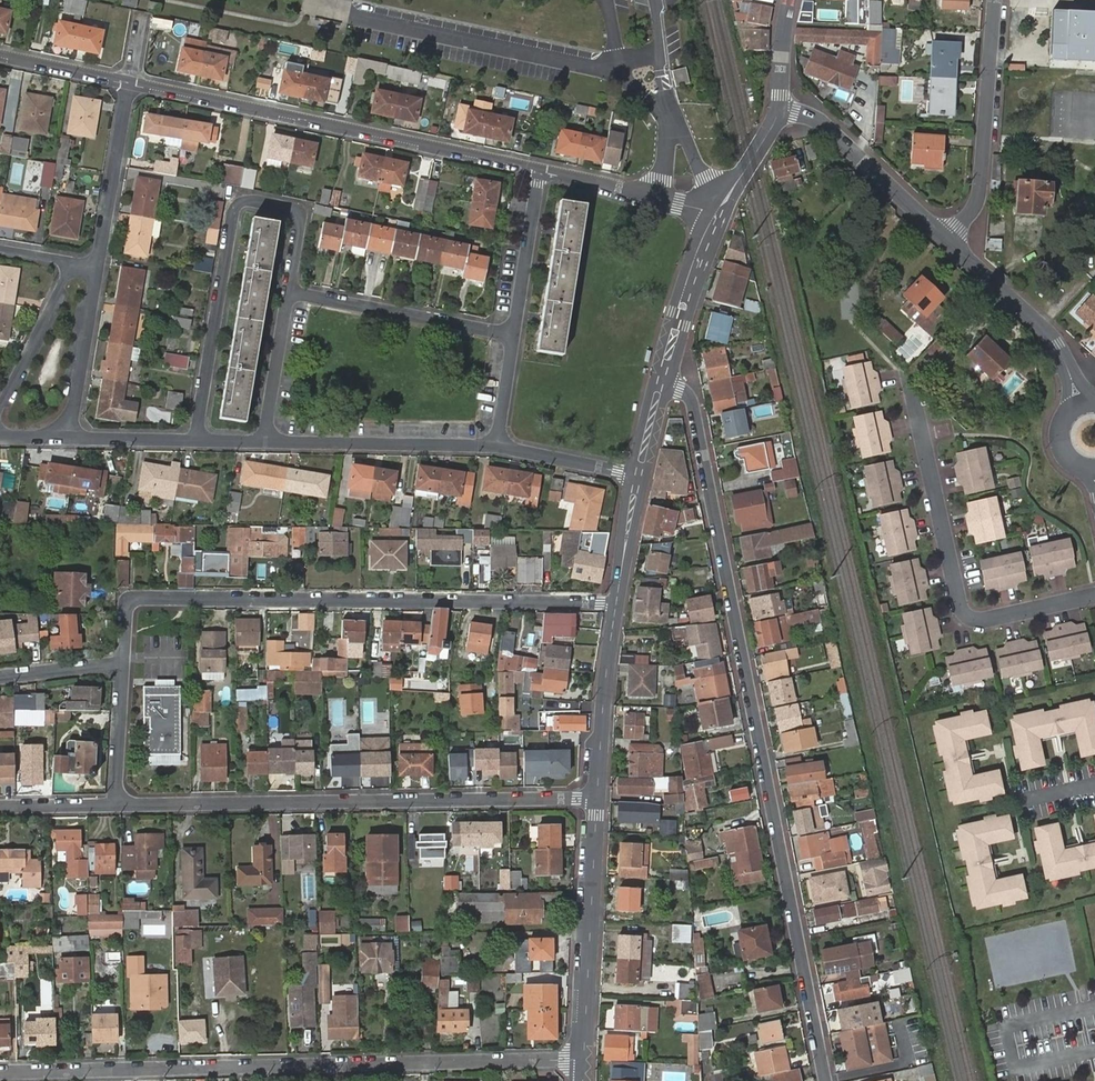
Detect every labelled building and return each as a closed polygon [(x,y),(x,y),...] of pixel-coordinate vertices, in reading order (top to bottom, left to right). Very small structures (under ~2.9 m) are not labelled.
[(66,0),(63,0),(60,13),(81,18),(84,3),(66,0)] [(122,6),(134,8),(136,0),(123,0),(122,6)] [(858,25),(869,26),(869,3),(869,0),(857,0),(858,25)] [(941,9),(967,10),(968,0),(941,0),(941,9)] [(146,2),(144,11),(159,14),(161,6),(146,2)] [(880,3),(869,3),(869,26),(880,26),(880,3)] [(747,23),(767,28),(770,9),(751,4),(747,23)] [(1052,11),(1052,26),(1050,60),(1076,61),(1094,62),(1094,13),(1052,11)] [(168,23),(152,20),(150,30),(166,33),(168,23)] [(74,50),(79,28),(57,23),(52,45),(74,50)] [(100,33),(79,28),(74,50),(96,54),(100,33)] [(843,32),(795,28),(795,45),(801,45),(801,42),(867,45),(867,66),(879,66),(882,32),(843,32)] [(897,29),(882,29),(879,65),(896,66),(897,29)] [(210,30),(208,40),(223,43),(225,32),(210,30)] [(745,47),(744,52),(750,51),(767,52),(768,39),(768,32),(745,30),(749,47),(745,47)] [(262,36),(257,48),(264,51),(269,38),(262,36)] [(931,78),(954,79),(956,44),(932,43),(931,78)] [(227,52),(205,47),(204,55),(226,60),(227,52)] [(295,48),(294,57),(306,60),(308,50),(295,48)] [(200,77),(204,55),(182,50),(178,72),(200,77)] [(312,51),(310,60),(322,63),(324,53),(312,51)] [(813,52),(804,74),(848,91),(856,69),(847,65),(850,57),(839,52),(836,61),(813,52)] [(226,60),(204,55),(200,77),(221,82),(226,60)] [(385,66),(355,61),(353,77),(351,86),(361,88),(364,74),(382,78),(385,66)] [(400,82),(403,70),(385,66),(382,78),(400,82)] [(672,73),(676,89),(690,86),(686,69),(672,73)] [(419,74),(403,70),(400,82),(416,85),(419,74)] [(278,94),(301,99),(305,78),(283,73),(278,94)] [(896,78),(878,77),(878,87),(895,88),(896,78)] [(305,78),(301,99),(322,104),(326,83),(305,78)] [(953,116),(954,79),(931,78),(929,115),(953,116)] [(493,97),(494,89),(486,87),(484,95),(493,97)] [(503,91),(494,89),(493,97),(501,99),(503,91)] [(370,114),(392,119),(397,97),(374,92),(370,114)] [(31,94),(27,116),(23,115),(20,128),(45,132),(50,104),(45,104),(46,97),(31,94)] [(397,97),(392,119),(413,123),(418,102),(397,97)] [(80,98),(76,120),(71,119),(69,132),(93,136),(98,108),(93,107),(94,100),(80,98)] [(575,106),(574,113),(586,116),(587,108),(575,106)] [(884,108),(876,107),(875,124),(883,124),(884,108)] [(463,134),(485,139),(489,117),(467,112),(463,134)] [(181,137),(184,123),(158,117),(157,119),(151,117),(148,131),(155,133),(155,134),(166,136),(166,134),(181,137)] [(489,117),(485,139),(506,144),(511,122),(489,117)] [(208,128),(184,123),(181,137),(196,140),(195,142),(205,145),(205,143),(213,145),(216,131),(208,129),(208,128)] [(883,124),(875,124),(873,143),(881,144),(883,124)] [(624,166),(627,131),(610,129),(607,164),(624,166)] [(556,154),(579,159),(583,138),(560,133),(556,154)] [(166,134),(166,136),(164,143),(194,149),(195,142),(196,140),(181,137),(166,134)] [(912,135),(910,164),(927,165),(927,169),(942,170),(942,161),(944,162),(945,155),(943,155),(944,137),(912,135)] [(12,138),(2,136),(0,145),(0,153),(9,155),(10,149),(12,138)] [(29,140),(12,138),(10,149),(27,152),(29,140)] [(269,159),(291,164),(295,142),(273,138),(269,159)] [(583,138),(579,159),(600,163),(604,143),(583,138)] [(60,140),(57,157),(66,158),(69,142),(60,140)] [(295,142),(291,164),(313,168),(317,146),(295,142)] [(804,145),(804,161),(812,161),(812,146),(804,145)] [(994,155),(993,180),(1001,181),(1003,156),(1000,156),(994,155)] [(379,182),(383,161),(362,156),(358,177),(379,182)] [(56,163),(68,165),(70,159),(66,158),(57,157),(56,163)] [(771,163),(772,172),(767,173),(768,179),(773,178),(773,177),(798,172),(795,158),(771,163)] [(154,172),(161,173),(175,175),(177,164),(156,160),(154,172)] [(53,178),(56,163),(44,161),(40,187),(52,189),(53,178)] [(405,165),(383,161),(379,182),(378,191),(388,193),(390,184),(401,186),(405,165)] [(56,163),(53,178),(66,180),(68,165),(56,163)] [(224,164),(223,172),(221,184),(240,187),(242,176),(244,168),(224,164)] [(245,170),(242,190),(249,191),(252,172),(245,170)] [(134,215),(152,218),(158,181),(138,178),(133,207),(136,208),(134,215)] [(781,183),(782,192),(795,187),(794,180),(781,183)] [(418,181),(418,185),(426,186),(424,196),(432,198),(435,184),(418,181)] [(1042,203),(1049,204),(1050,185),(1018,182),(1017,192),(1015,213),(1041,215),(1042,203)] [(472,205),(492,209),(497,188),(475,184),(472,205)] [(424,196),(426,186),(418,185),(414,200),(423,202),(424,196)] [(324,191),(321,206),(329,208),(332,192),(324,191)] [(341,193),(332,191),(332,192),(330,206),(338,208),(341,193)] [(425,197),(422,212),(429,214),(432,199),(425,197)] [(63,198),(59,221),(54,219),(52,232),(76,237),(81,208),(76,208),(77,200),(63,198)] [(423,202),(414,200),(412,213),(420,214),(423,202)] [(562,201),(536,351),(562,356),(588,205),(562,201)] [(0,210),(0,220),(5,221),(5,224),(34,229),(38,209),(1,203),(0,210)] [(489,230),(492,209),(472,205),(468,226),(489,230)] [(149,236),(152,218),(134,215),(134,222),(130,221),(125,252),(146,256),(149,236)] [(205,243),(216,245),(218,230),(221,217),(210,215),(205,243)] [(159,237),(162,220),(152,218),(149,236),(159,237)] [(254,221),(221,420),(246,424),(280,225),(254,221)] [(343,232),(342,243),(365,248),(367,248),(371,228),(345,222),(343,232)] [(342,243),(343,232),(321,228),(318,248),(340,252),(342,243)] [(371,228),(367,248),(389,253),(391,253),(394,233),(393,233),(371,228)] [(394,233),(391,253),(413,258),(416,259),(419,238),(394,233)] [(736,275),(745,278),(747,269),(746,269),(739,236),(733,234),(724,262),(725,262),(723,270),(736,274),(736,275)] [(419,238),(416,259),(438,264),(439,264),(442,244),(419,238)] [(999,252),(999,239),(986,239),(986,252),(999,252)] [(442,244),(439,264),(465,270),(466,270),(468,259),(470,249),(442,244)] [(206,252),(205,259),(213,260),(214,253),(206,252)] [(485,283),(489,263),(468,259),(466,270),(465,279),(485,283)] [(211,273),(213,265),(203,263),(195,261),(193,270),(211,273)] [(8,302),(9,295),(13,296),(18,268),(0,265),(0,301),(8,302)] [(119,306),(137,309),(143,272),(122,269),(117,299),(121,299),(119,306)] [(720,284),(718,293),(735,298),(740,279),(720,273),(718,283),(720,284)] [(936,303),(938,301),(942,297),(920,277),(903,295),(911,303),(924,315),(936,303)] [(1089,297),(1072,316),(1094,336),(1094,303),(1089,297)] [(0,301),(0,336),(6,337),(11,310),(7,309),(8,302),(0,301)] [(744,309),(760,313),(759,305),(746,302),(744,309)] [(927,330),(945,311),(936,303),(924,315),(911,303),(905,310),(927,330)] [(131,346),(137,309),(119,306),(118,313),(115,312),(110,342),(131,346)] [(182,306),(181,314),(194,316),(195,309),(182,306)] [(760,320),(760,313),(744,309),(742,316),(760,320)] [(711,313),(705,339),(725,344),(731,318),(711,313)] [(192,319),(173,316),(171,325),(190,329),(192,319)] [(882,316),(877,320),(875,322),(893,343),(900,337),(882,316)] [(758,325),(761,338),(767,337),(764,323),(758,325)] [(968,356),(992,378),(1009,360),(985,337),(968,356)] [(936,341),(920,357),(927,364),(930,362),(934,366),(947,352),(936,341)] [(124,383),(131,346),(110,342),(105,372),(108,373),(107,380),(124,383)] [(141,347),(131,346),(129,358),(139,359),(141,347)] [(703,352),(709,381),(729,376),(723,348),(703,352)] [(190,356),(166,352),(164,366),(188,369),(190,356)] [(847,361),(861,359),(860,353),(845,356),(847,361)] [(771,359),(762,361),(772,401),(780,399),(771,359)] [(842,371),(847,390),(879,383),(876,375),(872,375),(870,365),(842,371)] [(733,403),(730,383),(729,378),(709,383),(715,413),(735,409),(733,403)] [(118,419),(124,383),(107,380),(106,387),(102,386),(97,415),(118,419)] [(747,400),(743,381),(730,383),(733,403),(747,400)] [(879,383),(847,390),(851,408),(879,402),(875,392),(880,391),(879,383)] [(184,393),(169,390),(166,408),(181,410),(184,393)] [(150,409),(149,421),(170,422),(170,411),(150,409)] [(854,419),(859,438),(889,431),(888,423),(884,424),(881,413),(854,419)] [(889,431),(859,438),(863,457),(890,451),(887,441),(892,440),(889,431)] [(766,456),(763,443),(736,449),(737,450),(734,453),(734,457),(738,458),(739,461),(743,460),(746,474),(774,468),(771,455),(766,456)] [(958,476),(989,469),(984,449),(962,454),(959,455),(961,466),(956,467),(958,476)] [(660,451),(652,488),(677,493),(677,496),(685,495),(686,482),(680,454),(660,451)] [(241,483),(283,489),(286,467),(246,461),(241,483)] [(866,469),(870,487),(901,480),(898,472),(895,472),(893,462),(866,469)] [(57,480),(72,482),(74,468),(49,463),(49,464),(41,463),(38,478),(47,479),(47,480),(57,482),(57,480)] [(175,489),(179,470),(144,463),(139,488),(151,490),(153,485),(175,489)] [(345,495),(368,499),(369,491),(373,469),(351,466),(345,495)] [(286,467),(283,489),(325,496),(329,474),(286,467)] [(415,489),(437,492),(440,471),(419,467),(415,489)] [(799,477),(797,467),(770,472),(772,482),(799,477)] [(74,468),(72,482),(86,485),(86,487),(95,489),(95,488),(103,490),(106,475),(98,474),(98,472),(74,468)] [(395,472),(373,469),(369,491),(392,494),(395,472)] [(503,494),(506,473),(484,469),(481,491),(503,494)] [(994,487),(989,469),(958,476),(960,483),(964,482),(967,493),(994,487)] [(199,496),(198,500),(211,502),(216,476),(179,470),(175,489),(175,491),(199,496)] [(440,471),(437,492),(459,496),(462,474),(440,471)] [(521,507),(534,509),(538,478),(526,476),(506,473),(503,494),(523,497),(521,507)] [(1016,476),(1005,479),(1007,487),(1018,485),(1016,476)] [(560,492),(562,481),(550,479),(548,491),(560,492)] [(797,496),(794,479),(783,481),(786,498),(797,496)] [(901,480),(870,487),(875,506),(901,501),(898,489),(903,488),(901,480)] [(774,490),(773,483),(765,485),(765,489),(766,492),(774,490)] [(583,512),(579,531),(580,531),(598,531),(600,519),(598,518),(599,513),(602,513),(607,491),(572,484),(569,500),(580,503),(578,511),(583,512)] [(768,505),(766,492),(765,489),(760,490),(763,506),(768,505)] [(763,506),(760,490),(732,496),(734,509),(739,508),(741,521),(743,531),(758,527),(757,519),(771,516),(768,505),(763,506)] [(175,491),(174,496),(198,500),(199,496),(175,491)] [(411,526),(413,495),(404,494),(403,506),(393,505),(392,525),(411,526)] [(969,524),(1000,517),(995,498),(969,505),(971,514),(967,516),(969,524)] [(0,513),(0,521),(13,521),(16,502),(2,502),(0,513)] [(16,502),(13,521),(25,521),(28,503),(16,502)] [(229,504),(226,522),(238,523),(240,505),(229,504)] [(674,512),(648,505),(642,533),(659,538),(661,532),(672,534),(676,517),(677,522),(695,518),(693,509),(677,513),(674,512)] [(335,507),(333,526),(343,527),(345,508),(335,507)] [(880,517),(885,536),(915,529),(913,521),(909,522),(906,511),(880,517)] [(476,526),(498,529),(500,515),(478,512),(476,526)] [(67,523),(67,515),(46,513),(45,521),(67,523)] [(352,517),(350,525),(361,527),(363,518),(352,517)] [(435,517),(434,527),(442,528),(444,518),(435,517)] [(1004,536),(1000,517),(969,524),(971,532),(975,531),(978,543),(1004,536)] [(768,544),(813,536),(810,524),(766,534),(768,544)] [(153,542),(154,525),(119,525),(118,549),(125,550),(125,541),(153,542)] [(249,528),(249,555),(287,556),(287,538),(283,533),(287,530),(287,526),(248,525),(249,528)] [(291,526),(291,541),(290,546),(304,546),(304,536),(304,527),(291,526)] [(192,542),(192,528),(157,527),(156,543),(180,543),(187,543),(187,542),(191,542),(192,542)] [(249,555),(249,528),(229,528),(229,554),(194,554),(194,575),(228,575),(228,578),(249,578),(249,555)] [(434,530),(416,530),(416,550),(428,550),(429,556),(438,556),(438,549),(449,549),(449,567),(460,568),(460,543),(472,544),(472,529),(456,529),(456,543),(450,543),(450,538),(434,538),(434,530)] [(489,530),(473,529),(473,551),(475,551),(488,551),(489,546),(488,538),(489,530)] [(915,529),(885,536),(889,555),(916,549),(913,538),(917,537),(915,529)] [(543,531),(542,553),(542,554),(542,558),(542,575),(550,576),(550,553),(550,530),(543,531)] [(598,531),(580,531),(579,531),(565,531),(560,548),(564,548),(562,560),(564,563),(574,565),(571,576),(598,582),(609,532),(598,531)] [(320,533),(320,555),(345,555),(345,535),(328,535),(328,532),(320,533)] [(762,546),(760,535),(740,538),(745,561),(771,556),(768,544),(762,546)] [(373,538),(374,548),(373,569),(406,569),(407,539),(373,538)] [(1069,539),(1049,544),(1056,575),(1065,573),(1064,569),(1075,566),(1074,563),(1069,539)] [(678,542),(678,553),(696,551),(695,541),(678,542)] [(176,588),(194,588),(194,575),(194,554),(194,553),(192,553),(189,550),(189,545),(191,542),(187,542),(187,543),(180,543),(181,573),(176,573),(176,588)] [(1056,575),(1049,544),(1030,548),(1036,571),(1036,575),(1047,572),(1049,577),(1056,575)] [(488,565),(516,565),(516,563),(516,558),(516,554),(516,546),(513,545),(489,546),(488,565)] [(649,553),(647,569),(666,573),(669,556),(649,553)] [(1019,553),(1001,557),(1008,588),(1016,586),(1015,582),(1026,579),(1025,574),(1019,553)] [(814,582),(822,580),(816,555),(807,556),(808,560),(813,582),(814,582)] [(516,563),(516,565),(515,584),(534,584),(542,584),(542,575),(542,558),(518,557),(516,558),(516,563)] [(1008,588),(1001,557),(982,562),(988,587),(999,586),(1000,589),(1008,588)] [(119,569),(119,587),(127,587),(128,560),(120,559),(119,569)] [(892,566),(896,585),(927,578),(925,571),(921,571),(918,560),(892,566)] [(745,569),(749,591),(772,587),(770,576),(780,574),(778,563),(768,565),(768,564),(745,569)] [(58,583),(57,605),(85,607),(86,574),(56,572),(55,583),(58,583)] [(927,578),(896,585),(900,604),(927,598),(925,587),(929,586),(927,578)] [(659,580),(642,579),(640,588),(658,589),(659,580)] [(825,589),(823,580),(822,580),(814,582),(816,590),(825,589)] [(657,604),(658,589),(640,588),(638,588),(635,612),(648,612),(647,621),(660,622),(660,617),(666,618),(667,605),(657,604)] [(713,620),(709,594),(695,597),(685,599),(689,625),(713,620)] [(774,610),(772,604),(772,602),(770,603),(768,595),(751,598),(755,620),(781,614),(780,608),(774,610)] [(830,614),(829,607),(825,607),(825,609),(806,612),(806,614),(756,624),(760,646),(791,639),(787,623),(830,614)] [(432,609),(432,611),(430,626),(428,642),(427,652),(436,653),(440,648),(447,649),(448,642),(442,642),(445,609),(432,609)] [(903,615),(908,634),(939,627),(937,619),(933,620),(930,609),(903,615)] [(551,614),(550,635),(550,637),(568,637),(569,615),(551,614)] [(314,629),(315,616),(301,615),(300,628),(314,629)] [(15,652),(14,641),(39,639),(37,624),(24,625),(24,629),(10,630),(9,620),(0,621),(0,653),(15,652)] [(491,623),(470,620),(467,642),(489,645),(491,623)] [(257,621),(235,621),(235,645),(258,644),(257,621)] [(342,621),(342,639),(348,639),(348,643),(348,655),(361,655),(363,622),(342,621)] [(401,644),(401,623),(383,622),(382,651),(400,651),(401,644)] [(1072,622),(1064,624),(1071,654),(1091,650),(1085,627),(1084,623),(1073,625),(1072,622)] [(418,623),(401,623),(401,644),(418,644),(418,642),(428,642),(430,626),(418,625),(418,623)] [(689,625),(671,627),(673,641),(683,639),(684,646),(697,645),(699,659),(699,660),(720,656),(713,623),(689,625)] [(1071,654),(1064,624),(1055,626),(1056,630),(1045,632),(1051,659),(1071,654)] [(939,627),(908,634),(912,653),(939,648),(937,636),(941,635),(939,627)] [(226,632),(200,632),(200,674),(226,674),(226,632)] [(50,649),(53,648),(81,647),(80,636),(58,637),(49,637),(50,649)] [(312,670),(322,670),(347,670),(348,643),(348,639),(342,639),(339,639),(338,659),(312,659),(312,670)] [(1025,639),(1016,641),(1023,671),(1042,667),(1036,640),(1026,643),(1025,639)] [(842,667),(836,640),(827,641),(834,669),(842,667)] [(1023,671),(1016,641),(1008,643),(1008,647),(998,649),(999,652),(1004,675),(1023,671)] [(546,652),(539,651),(537,661),(537,664),(540,665),(541,662),(545,662),(544,668),(566,670),(569,649),(547,646),(546,652)] [(798,657),(797,647),(788,649),(789,650),(762,655),(767,682),(768,682),(788,678),(784,659),(798,657)] [(974,647),(966,649),(973,680),(994,675),(989,654),(987,648),(976,651),(974,647)] [(973,680),(966,649),(958,650),(960,655),(948,657),(951,666),(955,684),(973,680)] [(269,653),(269,665),(309,666),(309,654),(269,653)] [(506,655),(499,653),(497,665),(504,666),(506,655)] [(537,661),(506,655),(504,666),(536,672),(537,667),(537,664),(537,661)] [(695,658),(619,656),(618,664),(630,665),(656,666),(673,666),(681,665),(688,663),(695,662),(695,658)] [(369,661),(368,677),(381,678),(382,662),(369,661)] [(689,669),(688,663),(681,665),(673,666),(674,680),(690,678),(701,676),(724,673),(722,663),(689,669)] [(656,666),(630,665),(628,696),(654,698),(656,666)] [(848,693),(842,667),(834,669),(840,694),(848,693)] [(563,693),(566,670),(544,668),(543,680),(532,679),(531,690),(563,693)] [(283,682),(283,680),(283,671),(267,671),(267,681),(283,682)] [(315,672),(294,671),(294,680),(294,682),(315,682),(315,672)] [(498,673),(500,730),(513,730),(510,673),(498,673)] [(728,697),(724,673),(701,676),(706,701),(728,697)] [(405,679),(389,678),(389,689),(404,689),(405,679)] [(690,678),(674,680),(675,687),(690,685),(690,678)] [(789,678),(788,678),(768,682),(773,705),(794,700),(789,678)] [(72,703),(98,704),(99,704),(100,688),(71,687),(70,703),(72,703)] [(175,720),(179,720),(180,697),(179,687),(144,687),(144,720),(155,720),(156,735),(144,734),(144,758),(180,758),(179,735),(175,735),(175,720)] [(266,700),(266,690),(240,691),(241,701),(266,700)] [(193,703),(210,703),(210,691),(199,692),(199,701),(193,701),(193,703)] [(482,692),(459,693),(460,714),(484,713),(482,692)] [(665,705),(676,706),(677,694),(666,693),(665,705)] [(13,697),(13,709),(44,709),(43,694),(30,694),(30,695),(13,695),(13,697)] [(13,697),(0,698),(0,728),(14,728),(14,724),(13,710),(13,709),(13,697)] [(731,724),(726,698),(699,704),(703,730),(731,724)] [(1012,720),(1023,768),(1045,762),(1040,739),(1034,737),(1036,732),(1042,735),(1074,727),(1078,722),(1082,727),(1078,731),(1083,754),(1094,751),(1094,712),(1092,701),(1012,720)] [(210,712),(210,703),(193,703),(193,725),(208,725),(208,711),(210,712)] [(236,719),(236,732),(246,731),(246,703),(237,703),(237,720),(236,719)] [(775,709),(778,727),(777,727),(778,733),(806,728),(806,727),(810,726),(809,721),(805,722),(804,719),(802,720),(801,715),(807,714),(805,704),(775,709)] [(69,722),(70,710),(59,709),(58,721),(69,722)] [(13,710),(14,724),(43,724),(43,710),(13,710)] [(53,723),(53,710),(43,710),(43,724),(53,723)] [(667,710),(666,721),(674,721),(675,710),(667,710)] [(937,721),(956,802),(1004,791),(998,770),(976,775),(972,781),(968,778),(971,773),(964,741),(959,736),(963,733),(967,737),(990,732),(985,711),(937,721)] [(641,738),(641,740),(648,740),(648,735),(642,735),(642,729),(643,729),(643,721),(637,720),(637,715),(626,715),(624,737),(641,738)] [(547,732),(579,731),(585,731),(585,716),(560,717),(560,725),(553,726),(553,728),(548,728),(547,732)] [(859,745),(854,719),(845,721),(849,739),(843,740),(845,748),(859,745)] [(816,745),(813,727),(781,734),(785,751),(816,745)] [(15,744),(15,731),(0,730),(0,743),(15,744)] [(542,732),(513,733),(514,750),(542,750),(542,732)] [(347,745),(330,745),(330,778),(360,778),(359,738),(359,733),(347,733),(347,745)] [(481,733),(449,734),(449,752),(470,752),(469,741),(481,740),(481,733)] [(734,745),(731,735),(713,739),(705,740),(708,751),(734,745)] [(389,737),(359,738),(360,778),(390,777),(389,737)] [(313,772),(312,741),(295,741),(295,751),(295,773),(313,772)] [(52,771),(74,772),(88,773),(91,776),(93,776),(96,774),(96,771),(94,769),(92,769),(94,744),(76,743),(71,743),(68,745),(67,757),(53,756),(52,771)] [(694,752),(692,743),(680,745),(681,749),(683,749),(684,754),(694,752)] [(201,754),(202,776),(214,776),(214,780),(225,780),(225,744),(216,745),(216,754),(201,754)] [(201,744),(201,754),(216,754),(216,745),(201,744)] [(36,779),(41,778),(41,745),(22,746),(22,783),(36,784),(36,779)] [(422,745),(419,746),(420,776),(432,776),(432,756),(422,756),(422,745)] [(420,776),(419,746),(400,746),(401,776),(420,776)] [(630,746),(628,776),(657,777),(658,755),(649,755),(650,747),(630,746)] [(295,751),(266,751),(266,753),(266,773),(295,773),(295,751)] [(450,780),(471,780),(471,753),(450,752),(450,780)] [(687,779),(711,774),(706,752),(682,757),(687,779)] [(0,753),(0,784),(15,783),(15,753),(0,753)] [(266,773),(266,753),(247,753),(247,774),(266,773)] [(784,760),(788,786),(814,782),(811,766),(802,767),(800,756),(784,760)] [(534,767),(534,783),(565,783),(565,758),(541,758),(542,767),(534,767)] [(515,759),(499,759),(500,784),(515,784),(515,759)] [(814,782),(822,780),(820,764),(811,766),(814,782)] [(713,784),(711,774),(687,779),(681,780),(682,795),(683,801),(683,803),(690,802),(691,808),(702,806),(699,787),(702,786),(713,784)] [(681,780),(681,776),(671,777),(652,778),(652,780),(618,779),(618,793),(652,794),(652,782),(670,782),(670,795),(682,795),(681,780)] [(825,795),(822,780),(814,782),(817,797),(825,795)] [(817,797),(814,782),(788,786),(791,801),(803,799),(812,797),(817,797)] [(728,791),(731,801),(748,797),(746,787),(728,791)] [(812,797),(803,799),(795,800),(796,810),(814,806),(812,797)] [(677,814),(684,814),(683,803),(660,804),(660,814),(677,814)] [(794,812),(798,835),(812,832),(809,820),(820,818),(818,807),(794,812)] [(855,813),(857,822),(868,819),(866,811),(855,813)] [(676,836),(677,814),(660,814),(659,835),(676,836)] [(962,826),(979,906),(1027,895),(1022,874),(999,878),(997,885),(993,882),(995,877),(988,845),(983,841),(987,836),(992,840),(1013,835),(1009,815),(962,826)] [(269,832),(279,832),(278,816),(269,816),(269,832)] [(884,858),(875,819),(859,823),(860,829),(864,829),(871,860),(884,858)] [(479,844),(479,823),(455,823),(456,845),(479,844)] [(501,823),(479,823),(479,844),(479,848),(493,847),(493,846),(501,845),(501,823)] [(1048,876),(1094,865),(1094,843),(1068,849),(1063,854),(1059,850),(1063,847),(1058,823),(1037,828),(1048,876)] [(538,850),(560,849),(559,825),(537,826),(538,850)] [(729,852),(758,847),(753,825),(724,831),(728,853),(729,852)] [(88,860),(87,845),(80,845),(79,831),(56,831),(57,850),(66,849),(67,861),(88,860)] [(827,833),(821,835),(825,854),(831,853),(827,833)] [(444,834),(409,835),(410,859),(415,859),(415,852),(419,852),(419,860),(445,859),(444,834)] [(124,847),(124,869),(137,868),(136,873),(136,879),(155,879),(155,868),(155,847),(162,847),(162,835),(136,835),(136,847),(124,847)] [(342,856),(342,835),(324,835),(324,855),(321,855),(321,872),(344,872),(344,856),(342,856)] [(825,854),(821,835),(799,839),(802,859),(820,855),(822,868),(849,862),(847,850),(831,853),(825,854)] [(316,861),(315,837),(281,838),(281,861),(316,861)] [(393,838),(365,838),(367,883),(393,883),(393,838)] [(621,843),(619,877),(643,879),(644,868),(639,868),(639,861),(644,862),(645,845),(621,843)] [(96,845),(96,864),(96,867),(100,867),(100,864),(109,863),(109,867),(113,867),(112,845),(96,845)] [(272,845),(252,846),(253,866),(236,867),(237,887),(273,886),(272,845)] [(686,848),(687,861),(702,858),(700,845),(686,848)] [(764,878),(758,847),(729,852),(730,857),(735,856),(738,868),(732,869),(735,884),(764,878)] [(183,849),(184,898),(217,898),(216,878),(203,878),(201,849),(183,849)] [(538,850),(536,850),(537,875),(560,874),(560,849),(538,850)] [(31,871),(30,860),(31,860),(30,851),(0,851),(0,871),(31,871)] [(690,862),(692,870),(718,864),(716,856),(690,862)] [(30,860),(31,871),(0,871),(0,879),(10,879),(10,874),(23,874),(23,888),(40,888),(40,860),(31,860),(30,860)] [(88,877),(88,860),(67,861),(67,877),(88,877)] [(860,865),(867,895),(879,891),(877,884),(882,883),(877,861),(860,865)] [(500,870),(500,889),(510,889),(510,872),(510,870),(500,870)] [(521,872),(510,872),(510,889),(521,889),(521,872)] [(670,880),(688,881),(687,873),(670,872),(670,880)] [(810,879),(812,887),(814,887),(817,901),(848,894),(843,872),(810,879)] [(689,891),(688,881),(670,880),(670,890),(689,891)] [(624,899),(623,912),(636,913),(637,889),(618,887),(618,898),(624,899)] [(456,910),(506,909),(506,896),(456,897),(456,892),(445,892),(445,904),(456,904),(456,910)] [(506,896),(506,909),(506,923),(539,922),(539,900),(560,900),(560,892),(539,893),(539,895),(506,896)] [(87,916),(86,895),(75,895),(75,905),(76,905),(77,916),(87,916)] [(100,895),(90,895),(90,927),(123,927),(123,913),(100,914),(100,895)] [(138,911),(139,903),(133,903),(133,899),(122,899),(123,911),(138,911)] [(880,899),(855,904),(857,916),(878,912),(877,904),(881,903),(880,899)] [(843,905),(843,906),(845,915),(838,916),(839,921),(846,920),(845,918),(857,916),(855,904),(855,902),(843,905)] [(187,905),(176,904),(176,927),(200,927),(200,909),(187,908),(187,905)] [(845,915),(843,906),(813,912),(815,925),(839,921),(838,916),(845,915)] [(249,908),(249,925),(283,924),(283,908),(249,908)] [(123,913),(123,927),(123,928),(139,928),(139,919),(162,919),(161,913),(123,913)] [(162,919),(162,932),(172,932),(171,916),(167,916),(167,913),(161,913),(162,919)] [(321,913),(322,933),(325,933),(325,930),(333,929),(333,913),(321,913)] [(396,931),(411,932),(411,915),(397,915),(396,931)] [(387,918),(360,917),(360,926),(387,928),(387,918)] [(413,932),(424,930),(422,919),(411,921),(413,932)] [(691,945),(692,927),(673,926),(672,943),(691,945)] [(744,958),(769,953),(763,926),(739,931),(744,958)] [(176,937),(177,949),(176,949),(176,969),(186,969),(185,949),(202,948),(202,931),(190,931),(190,936),(176,937)] [(89,933),(54,937),(55,953),(91,949),(89,933)] [(617,959),(636,961),(637,936),(618,935),(617,959)] [(305,937),(305,950),(316,950),(316,937),(305,937)] [(552,940),(520,940),(521,951),(530,951),(530,959),(552,959),(552,940)] [(702,941),(693,941),(695,965),(697,1000),(745,991),(741,966),(734,967),(734,968),(729,969),(729,973),(707,977),(706,967),(704,968),(702,941)] [(821,951),(825,973),(844,970),(846,969),(858,967),(872,964),(868,942),(821,951)] [(398,970),(397,945),(360,946),(361,959),(363,959),(363,971),(398,970)] [(32,946),(8,947),(9,964),(16,964),(16,977),(29,977),(28,963),(20,963),(21,952),(32,952),(32,946)] [(306,955),(306,966),(307,966),(308,974),(315,973),(315,965),(317,965),(316,954),(306,955)] [(216,996),(244,994),(241,957),(213,960),(216,996)] [(458,957),(440,957),(440,967),(439,974),(459,974),(458,957)] [(87,969),(90,969),(90,958),(61,959),(62,969),(57,969),(58,982),(88,981),(87,969)] [(635,985),(636,961),(617,959),(616,983),(635,985)] [(9,964),(0,964),(0,978),(16,977),(16,964),(9,964)] [(437,987),(438,967),(424,966),(423,987),(437,987)] [(846,969),(844,970),(846,980),(860,977),(858,967),(846,969)] [(895,976),(894,971),(864,976),(866,981),(895,976)] [(523,983),(523,973),(507,974),(506,983),(515,983),(523,983)] [(469,977),(469,975),(439,975),(436,1030),(467,1030),(467,1010),(442,1011),(442,1005),(447,1005),(448,981),(469,981),(469,992),(477,991),(477,977),(469,977)] [(159,1006),(166,1006),(165,976),(140,977),(140,997),(132,997),(132,1010),(159,1009),(159,1006)] [(681,1000),(694,1000),(695,977),(683,977),(683,982),(680,983),(679,1000),(681,1000)] [(839,983),(842,1000),(869,995),(866,984),(858,986),(857,979),(839,983)] [(514,1002),(515,983),(506,983),(506,994),(506,1002),(514,1002)] [(839,983),(833,984),(836,1001),(842,1000),(839,983)] [(778,994),(776,984),(753,989),(758,1011),(777,1007),(775,994),(778,994)] [(290,987),(292,1027),(315,1026),(313,986),(290,987)] [(524,986),(524,1009),(528,1010),(554,1010),(554,986),(524,986)] [(698,1015),(697,1000),(694,1000),(681,1000),(679,1000),(667,999),(667,1010),(675,1010),(674,1019),(698,1021),(698,1015)] [(837,1009),(842,1031),(872,1025),(867,1003),(837,1009)] [(615,1006),(615,1030),(646,1031),(646,1006),(615,1006)] [(554,1034),(554,1010),(528,1010),(529,1034),(554,1034)] [(700,1013),(700,1050),(716,1050),(716,1013),(700,1013)] [(92,1016),(92,1044),(118,1044),(117,1015),(92,1016)] [(359,1039),(358,1016),(329,1017),(329,1039),(359,1039)] [(759,1023),(764,1043),(783,1039),(779,1019),(759,1023)] [(48,1043),(56,1043),(55,1020),(37,1020),(37,1022),(25,1023),(25,1042),(38,1042),(38,1046),(38,1047),(39,1049),(40,1050),(41,1051),(43,1051),(45,1050),(46,1050),(47,1049),(47,1047),(48,1043)] [(892,1062),(884,1024),(861,1029),(838,1034),(842,1054),(846,1071),(892,1062)] [(688,1034),(689,1065),(698,1065),(697,1034),(688,1034)] [(606,1036),(605,1060),(633,1061),(633,1055),(630,1054),(631,1049),(629,1049),(629,1046),(626,1046),(627,1037),(606,1036)] [(755,1056),(759,1076),(776,1073),(789,1070),(783,1047),(765,1050),(765,1054),(755,1056)] [(932,1062),(924,1064),(919,1065),(922,1076),(926,1075),(928,1080),(936,1080),(932,1062)] [(798,1068),(789,1070),(776,1073),(777,1080),(800,1080),(798,1068)]
